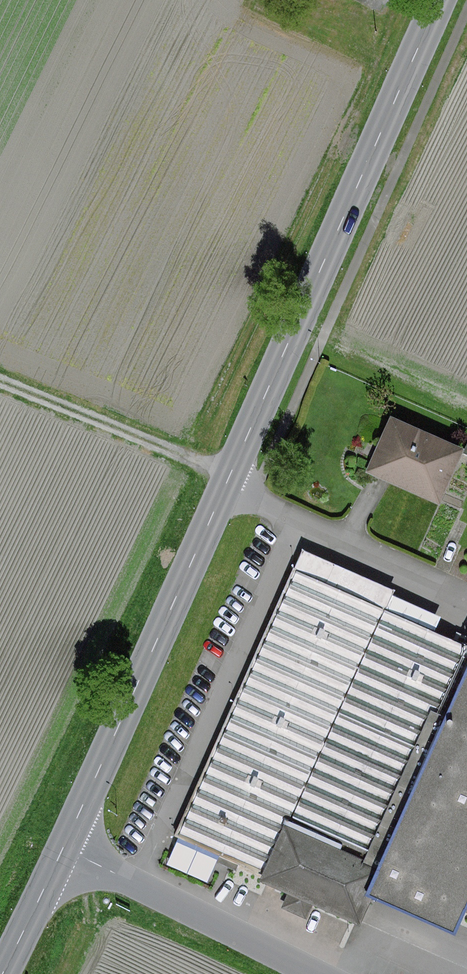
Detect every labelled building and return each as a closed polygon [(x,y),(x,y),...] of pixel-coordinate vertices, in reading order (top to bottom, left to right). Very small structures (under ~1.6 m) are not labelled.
[(396,410),(371,463),(443,497),(466,445),(466,443),(396,410)] [(361,923),(374,896),(456,934),(466,911),(466,640),(445,629),(452,613),(305,546),(176,828),(268,870),(264,878),(361,923)]
